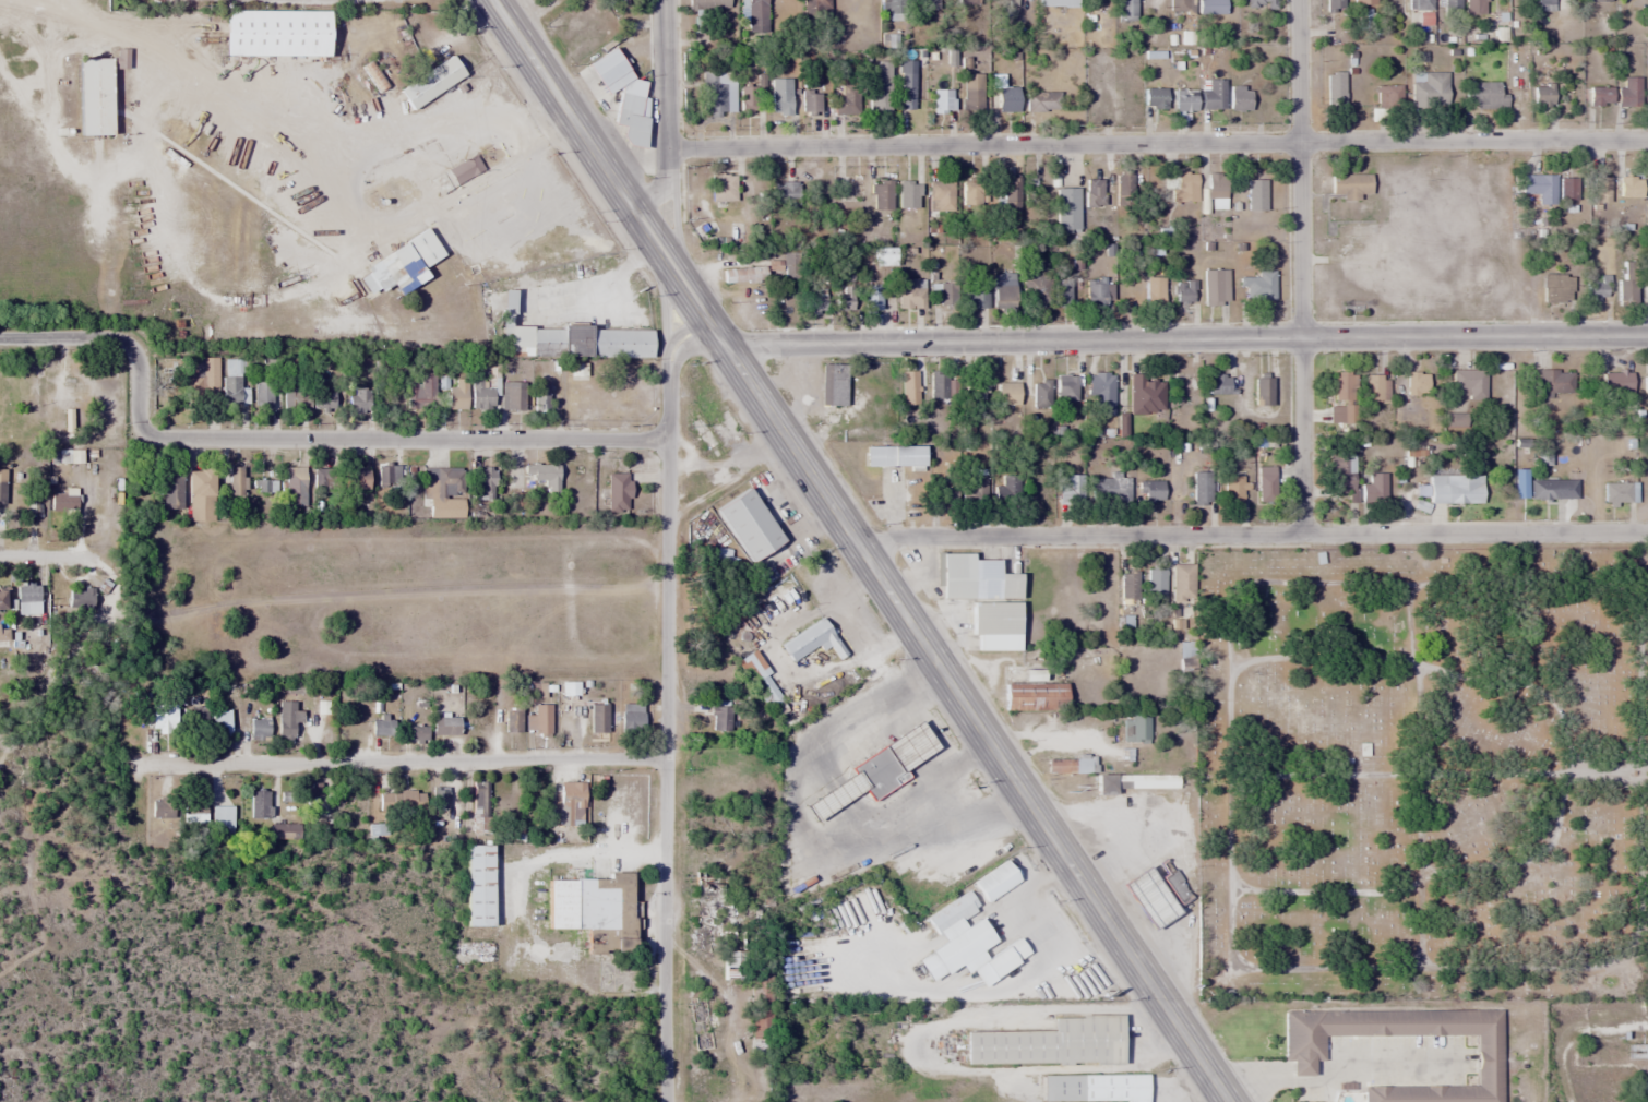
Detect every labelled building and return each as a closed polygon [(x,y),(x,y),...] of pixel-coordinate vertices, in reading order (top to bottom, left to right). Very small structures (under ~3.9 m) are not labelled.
[(729,0),(689,0),(689,8),(729,8),(729,0)] [(766,32),(766,0),(747,0),(747,32),(766,32)] [(803,20),(829,20),(829,0),(803,0),(803,20)] [(882,14),(907,14),(907,0),(882,0),(882,14)] [(939,0),(921,0),(921,9),(939,9),(939,0)] [(1136,21),(1136,0),(1118,0),(1118,21),(1136,21)] [(1170,12),(1191,12),(1191,0),(1170,0),(1170,12)] [(1225,14),(1225,0),(1197,0),(1197,14),(1225,14)] [(1246,8),(1276,8),(1276,0),(1246,0),(1246,8)] [(1326,11),(1343,11),(1343,0),(1326,0),(1326,11)] [(1408,9),(1432,9),(1432,0),(1408,0),(1408,9)] [(1437,10),(1460,10),(1460,0),(1437,0),(1437,10)] [(1486,14),(1486,0),(1465,0),(1465,14),(1486,14)] [(1553,0),(1537,0),(1537,12),(1553,12),(1553,0)] [(224,54),(266,54),(266,36),(281,36),(281,35),(296,35),(296,15),(224,15),(224,54)] [(396,88),(408,110),(464,76),(451,56),(396,88)] [(109,58),(76,58),(76,135),(109,135),(109,58)] [(889,114),(889,70),(872,70),(872,114),(889,114)] [(733,72),(703,72),(702,116),(732,116),(733,72)] [(1411,107),(1447,107),(1447,72),(1411,72),(1411,107)] [(1344,73),(1327,73),(1327,109),(1344,109),(1344,73)] [(1640,77),(1623,77),(1623,88),(1616,88),(1616,107),(1640,107),(1640,77)] [(1224,110),(1224,80),(1202,80),(1202,110),(1224,110)] [(1507,109),(1507,93),(1499,93),(1499,82),(1468,82),(1468,109),(1507,109)] [(834,96),(834,115),(860,115),(860,85),(840,85),(840,96),(834,96)] [(1402,86),(1377,86),(1377,111),(1402,111),(1402,86)] [(1532,86),(1532,107),(1553,107),(1553,86),(1532,86)] [(756,87),(740,87),(740,114),(756,114),(756,87)] [(1018,112),(1018,87),(996,87),(996,112),(1018,112)] [(1230,111),(1250,111),(1250,87),(1230,87),(1230,111)] [(1588,106),(1611,106),(1611,87),(1588,87),(1588,106)] [(1166,109),(1166,88),(1144,88),(1144,109),(1166,109)] [(933,89),(933,114),(953,114),(953,89),(933,89)] [(982,113),(982,89),(962,89),(962,113),(982,113)] [(801,113),(820,113),(820,91),(801,91),(801,113)] [(1059,91),(1025,91),(1025,111),(1059,111),(1059,91)] [(1174,91),(1174,111),(1195,111),(1195,91),(1174,91)] [(771,114),(791,114),(791,92),(771,92),(771,114)] [(642,148),(647,118),(638,117),(641,97),(618,93),(614,125),(623,126),(620,145),(642,148)] [(445,170),(454,185),(482,168),(473,153),(445,170)] [(1132,173),(1116,173),(1116,207),(1132,207),(1132,173)] [(1197,203),(1197,174),(1177,174),(1177,189),(1171,189),(1171,203),(1197,203)] [(1208,210),(1225,210),(1225,174),(1208,174),(1208,210)] [(1330,197),(1331,220),(1373,220),(1373,197),(1371,197),(1370,174),(1330,175),(1331,197),(1330,197)] [(1555,175),(1522,175),(1522,195),(1539,195),(1539,205),(1555,205),(1555,175)] [(712,201),(734,201),(735,177),(713,176),(712,201)] [(1020,216),(1020,177),(1002,177),(1002,227),(1015,227),(1015,216),(1020,216)] [(1609,202),(1609,177),(1591,177),(1591,202),(1609,202)] [(1037,178),(1026,178),(1026,201),(1037,201),(1037,178)] [(1560,200),(1578,200),(1578,178),(1560,178),(1560,200)] [(1620,199),(1641,199),(1641,178),(1620,178),(1620,199)] [(961,179),(961,208),(981,208),(981,179),(961,179)] [(1086,207),(1103,207),(1103,180),(1086,180),(1086,207)] [(1247,211),(1265,211),(1265,180),(1247,180),(1247,211)] [(865,211),(892,211),(892,181),(865,181),(865,211)] [(898,209),(920,209),(920,181),(898,181),(898,209)] [(953,181),(929,181),(929,211),(953,211),(953,181)] [(771,183),(771,208),(800,208),(800,183),(771,183)] [(1056,189),(1056,230),(1078,230),(1078,189),(1056,189)] [(374,257),(395,295),(425,278),(419,268),(442,256),(426,228),(374,257)] [(893,248),(873,248),(873,266),(893,266),(893,248)] [(797,254),(782,256),(784,280),(799,279),(797,254)] [(1635,305),(1635,262),(1623,262),(1623,280),(1618,280),(1618,305),(1635,305)] [(1203,270),(1203,305),(1228,305),(1228,270),(1203,270)] [(1274,271),(1256,271),(1256,276),(1244,276),(1244,300),(1274,300),(1274,271)] [(836,292),(836,311),(853,311),(853,273),(841,273),(841,292),(836,292)] [(993,309),(1013,309),(1013,275),(993,275),(993,309)] [(1055,307),(1071,307),(1071,275),(1055,275),(1055,307)] [(1543,303),(1572,303),(1572,275),(1543,275),(1543,303)] [(1050,276),(1022,276),(1022,308),(1050,308),(1050,276)] [(898,279),(898,309),(925,309),(925,288),(916,288),(916,279),(898,279)] [(1586,298),(1607,299),(1607,279),(1587,279),(1586,298)] [(1163,282),(1127,282),(1127,304),(1163,304),(1163,282)] [(1175,303),(1193,303),(1193,282),(1175,282),(1175,303)] [(957,310),(957,283),(936,283),(936,291),(938,291),(938,310),(957,310)] [(987,283),(964,283),(964,308),(987,308),(987,283)] [(1106,309),(1106,283),(1087,283),(1087,309),(1106,309)] [(882,313),(882,286),(863,286),(863,313),(882,313)] [(826,312),(826,292),(804,292),(804,312),(826,312)] [(650,327),(500,326),(500,345),(524,345),(523,357),(650,358),(650,327)] [(217,358),(202,358),(203,378),(190,379),(190,398),(218,397),(217,358)] [(245,405),(246,360),(224,359),(223,404),(245,405)] [(845,364),(821,364),(821,405),(845,405),(845,364)] [(1485,370),(1453,370),(1453,388),(1468,388),(1468,399),(1485,399),(1485,370)] [(1538,393),(1572,393),(1572,370),(1538,370),(1538,393)] [(901,405),(917,405),(917,371),(901,371),(901,405)] [(948,371),(930,371),(930,402),(948,402),(948,371)] [(1428,398),(1428,372),(1406,372),(1406,398),(1428,398)] [(1632,372),(1602,372),(1602,398),(1632,398),(1632,372)] [(1333,402),(1356,402),(1356,373),(1333,373),(1333,402)] [(1089,374),(1089,415),(1114,415),(1114,374),(1089,374)] [(1144,381),(1144,374),(1128,374),(1128,413),(1164,413),(1164,381),(1144,381)] [(434,375),(407,375),(407,407),(434,407),(434,375)] [(1208,375),(1208,394),(1230,394),(1230,375),(1208,375)] [(1388,401),(1388,375),(1365,375),(1365,401),(1388,401)] [(472,409),(496,409),(495,376),(471,376),(472,409)] [(1077,403),(1077,376),(1057,376),(1057,413),(1071,413),(1071,403),(1077,403)] [(1173,376),(1173,404),(1192,404),(1192,376),(1173,376)] [(466,378),(448,378),(448,409),(466,409),(466,378)] [(1254,406),(1272,406),(1272,378),(1254,378),(1254,406)] [(1033,381),(1033,407),(1050,407),(1050,381),(1033,381)] [(254,382),(254,409),(271,409),(271,382),(254,382)] [(524,382),(503,382),(503,411),(524,411),(524,382)] [(547,384),(531,384),(531,409),(547,409),(547,384)] [(334,409),(334,389),(283,390),(283,409),(311,409),(334,409)] [(374,390),(348,390),(348,412),(374,412),(374,390)] [(892,467),(892,446),(864,446),(864,467),(892,467)] [(1354,452),(1325,451),(1325,495),(1353,495),(1354,452)] [(1536,465),(1550,465),(1550,452),(1536,452),(1536,465)] [(956,453),(934,453),(934,501),(956,501),(956,453)] [(377,465),(377,515),(400,515),(400,465),(377,465)] [(558,494),(558,465),(524,465),(524,479),(546,479),(546,494),(558,494)] [(242,467),(228,467),(228,496),(243,495),(242,467)] [(285,467),(285,507),(305,507),(305,467),(285,467)] [(1275,467),(1257,467),(1257,503),(1275,503),(1275,467)] [(464,517),(463,468),(424,469),(424,481),(430,481),(430,517),(464,517)] [(331,469),(313,469),(313,505),(331,505),(331,469)] [(213,521),(213,470),(187,470),(187,521),(213,521)] [(365,490),(365,470),(343,470),(343,490),(365,490)] [(494,470),(473,470),(473,500),(494,500),(494,470)] [(964,501),(987,501),(987,471),(964,471),(964,501)] [(1193,472),(1193,506),(1211,506),(1211,472),(1193,472)] [(1386,474),(1366,473),(1366,484),(1361,484),(1361,503),(1385,503),(1386,474)] [(607,474),(607,514),(630,514),(630,474),(607,474)] [(181,475),(163,475),(163,505),(181,505),(181,475)] [(1001,486),(995,486),(995,505),(1019,505),(1019,475),(1001,475),(1001,486)] [(1058,506),(1083,506),(1083,475),(1058,475),(1058,506)] [(1091,475),(1091,501),(1128,501),(1128,475),(1091,475)] [(1243,505),(1243,476),(1225,476),(1225,505),(1243,505)] [(1429,504),(1482,504),(1482,476),(1429,476),(1429,504)] [(275,480),(255,481),(255,494),(276,493),(275,480)] [(1556,480),(1529,480),(1529,501),(1556,501),(1556,480)] [(1163,481),(1137,481),(1137,502),(1163,502),(1163,481)] [(1603,502),(1629,502),(1629,483),(1603,483),(1603,502)] [(780,541),(747,488),(714,508),(748,562),(780,541)] [(51,521),(74,521),(74,492),(51,492),(51,521)] [(716,575),(734,573),(732,548),(713,550),(716,575)] [(971,553),(940,553),(940,599),(1018,599),(1018,574),(998,574),(998,560),(971,560),(971,553)] [(1172,565),(1172,601),(1193,601),(1193,565),(1172,565)] [(1165,569),(1148,569),(1148,598),(1166,598),(1165,569)] [(1120,573),(1120,603),(1138,603),(1138,573),(1120,573)] [(94,591),(68,588),(66,607),(92,610),(94,591)] [(1018,650),(1018,602),(971,602),(971,636),(976,636),(976,650),(1018,650)] [(830,646),(837,659),(844,656),(824,619),(779,643),(790,662),(818,646),(821,651),(830,646)] [(736,662),(767,709),(783,698),(752,651),(736,662)] [(1004,710),(1065,710),(1065,682),(1004,682),(1004,710)] [(277,702),(277,743),(295,743),(295,712),(295,702),(277,702)] [(590,733),(607,733),(607,704),(590,704),(590,733)] [(643,704),(620,704),(620,733),(643,733),(643,704)] [(551,734),(551,705),(533,705),(533,734),(551,734)] [(206,707),(191,707),(191,727),(206,727),(206,707)] [(730,732),(730,707),(710,707),(710,732),(730,732)] [(230,737),(230,710),(212,710),(212,737),(230,737)] [(393,735),(393,717),(371,717),(371,735),(393,735)] [(431,735),(459,735),(459,717),(431,717),(431,735)] [(800,802),(813,823),(863,790),(870,800),(906,777),(901,770),(935,747),(920,724),(800,802)] [(426,741),(426,726),(409,726),(409,741),(426,741)] [(1177,774),(1095,774),(1095,795),(1114,795),(1114,789),(1177,789),(1177,774)] [(473,832),(489,832),(489,782),(473,782),(473,832)] [(326,784),(307,784),(307,809),(326,809),(326,784)] [(448,787),(431,787),(431,809),(448,809),(448,787)] [(250,818),(270,818),(270,791),(250,791),(250,818)] [(418,812),(418,791),(379,791),(379,812),(418,812)] [(150,819),(172,819),(172,800),(150,800),(150,819)] [(234,806),(212,806),(212,838),(234,838),(234,806)] [(301,824),(271,824),(271,839),(301,839),(301,824)] [(465,927),(491,927),(491,845),(465,845),(465,927)] [(1175,913),(1144,865),(1118,883),(1148,931),(1175,913)] [(1191,896),(1174,871),(1162,878),(1179,904),(1191,896)] [(546,930),(584,930),(584,953),(630,953),(630,873),(606,873),(606,879),(545,879),(546,930)] [(924,914),(941,944),(929,950),(942,974),(959,966),(964,974),(983,965),(990,978),(1028,957),(1018,938),(983,958),(980,949),(993,943),(979,918),(964,926),(959,919),(976,909),(967,891),(924,914)] [(721,979),(739,979),(739,952),(721,952),(721,979)] [(1501,1010),(1283,1011),(1283,1061),(1290,1061),(1290,1076),(1311,1076),(1311,1059),(1323,1059),(1323,1035),(1476,1035),(1476,1086),(1362,1087),(1363,1101),(1501,1101),(1501,1010)] [(1050,1031),(963,1031),(963,1064),(1122,1064),(1122,1016),(1050,1016),(1050,1031)] [(1041,1101),(1127,1101),(1146,1101),(1146,1075),(1041,1075),(1041,1101)]
